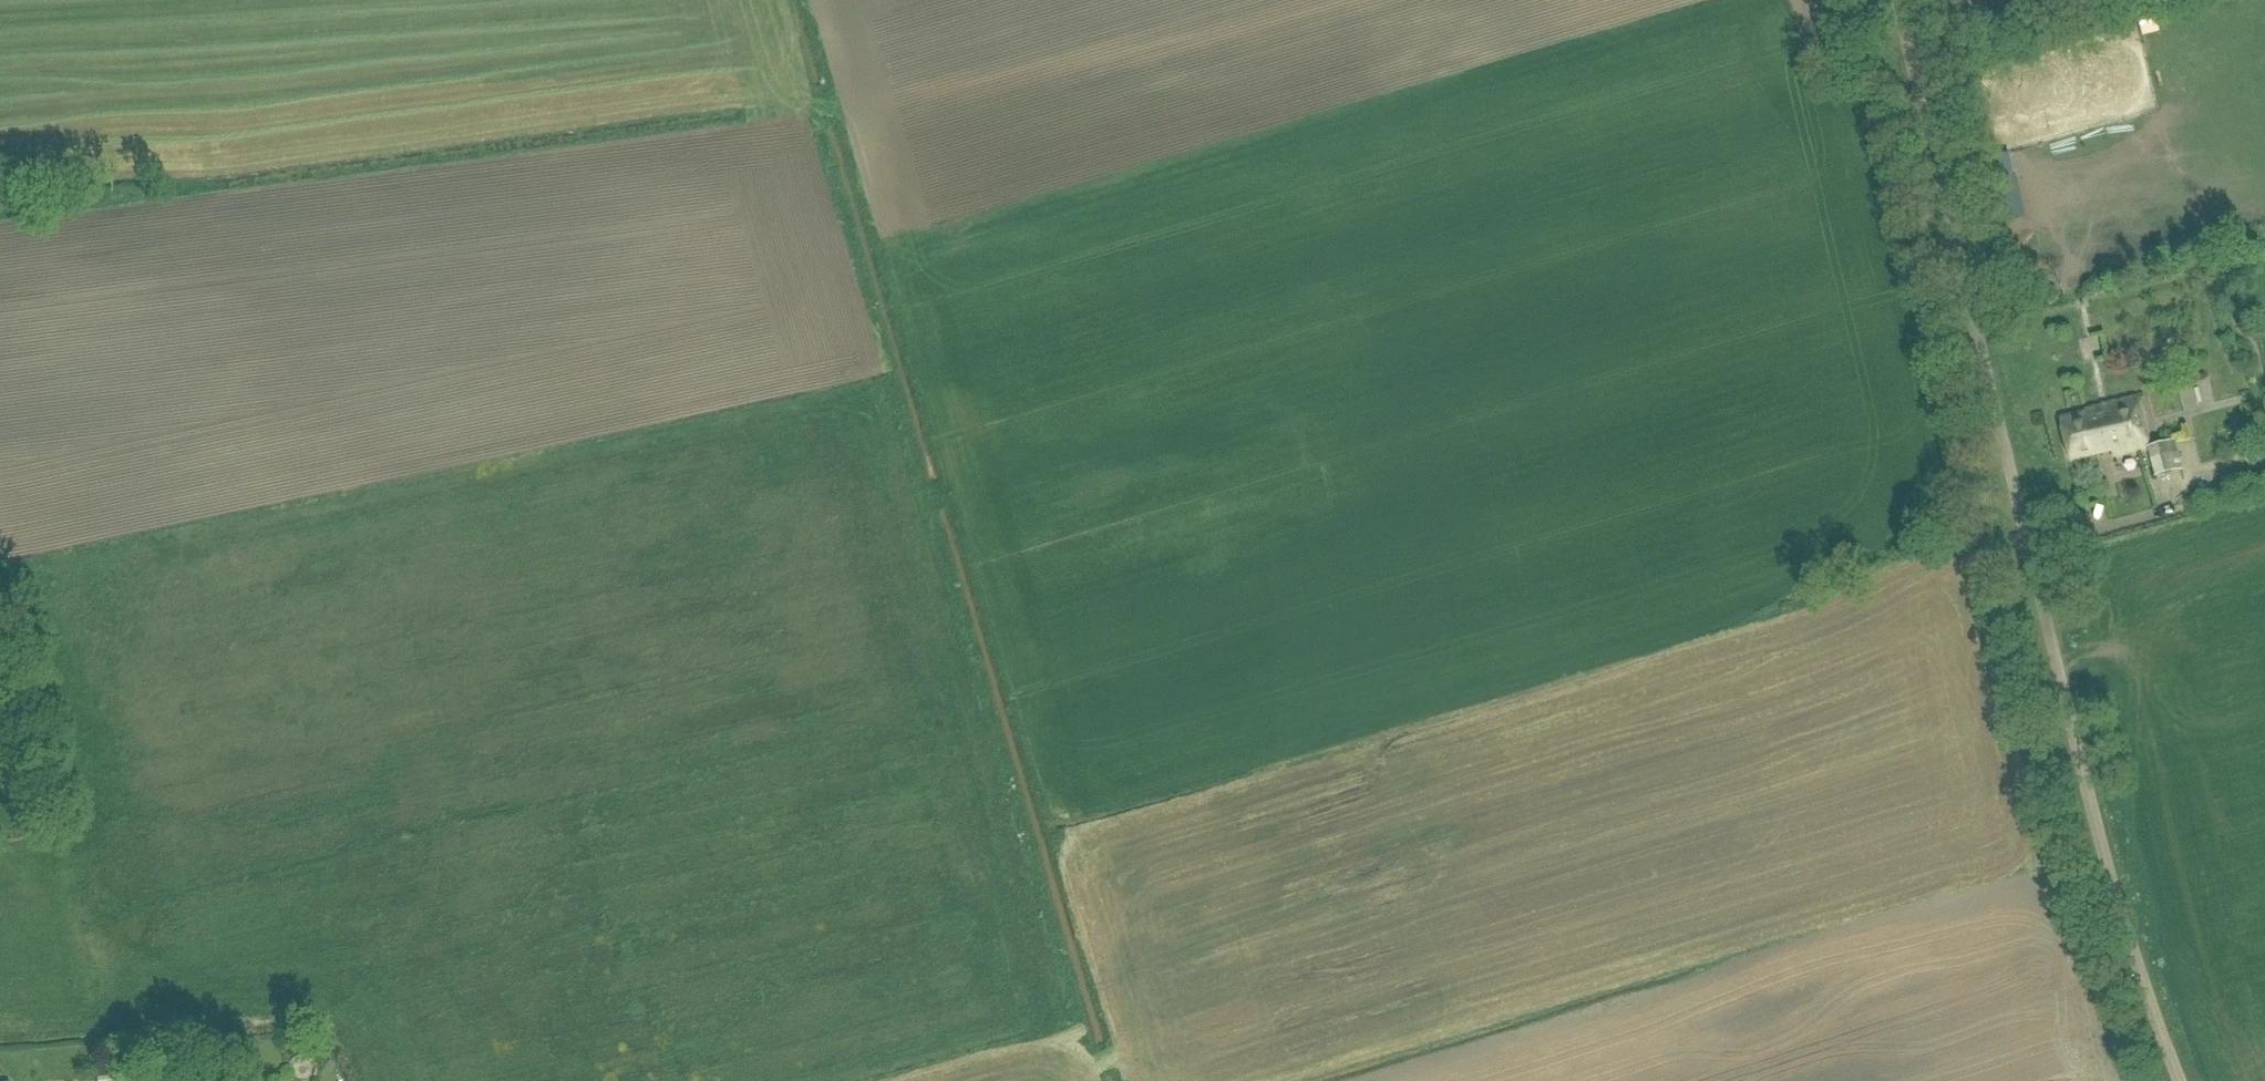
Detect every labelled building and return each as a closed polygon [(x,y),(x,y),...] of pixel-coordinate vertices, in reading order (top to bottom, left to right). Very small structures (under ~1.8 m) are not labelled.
[(2150,447),(2138,397),(2086,410),(2087,413),(2061,420),(2072,462),(2112,453),(2114,459),(2149,450),(2156,477),(2182,471),(2175,441),(2150,447)]
